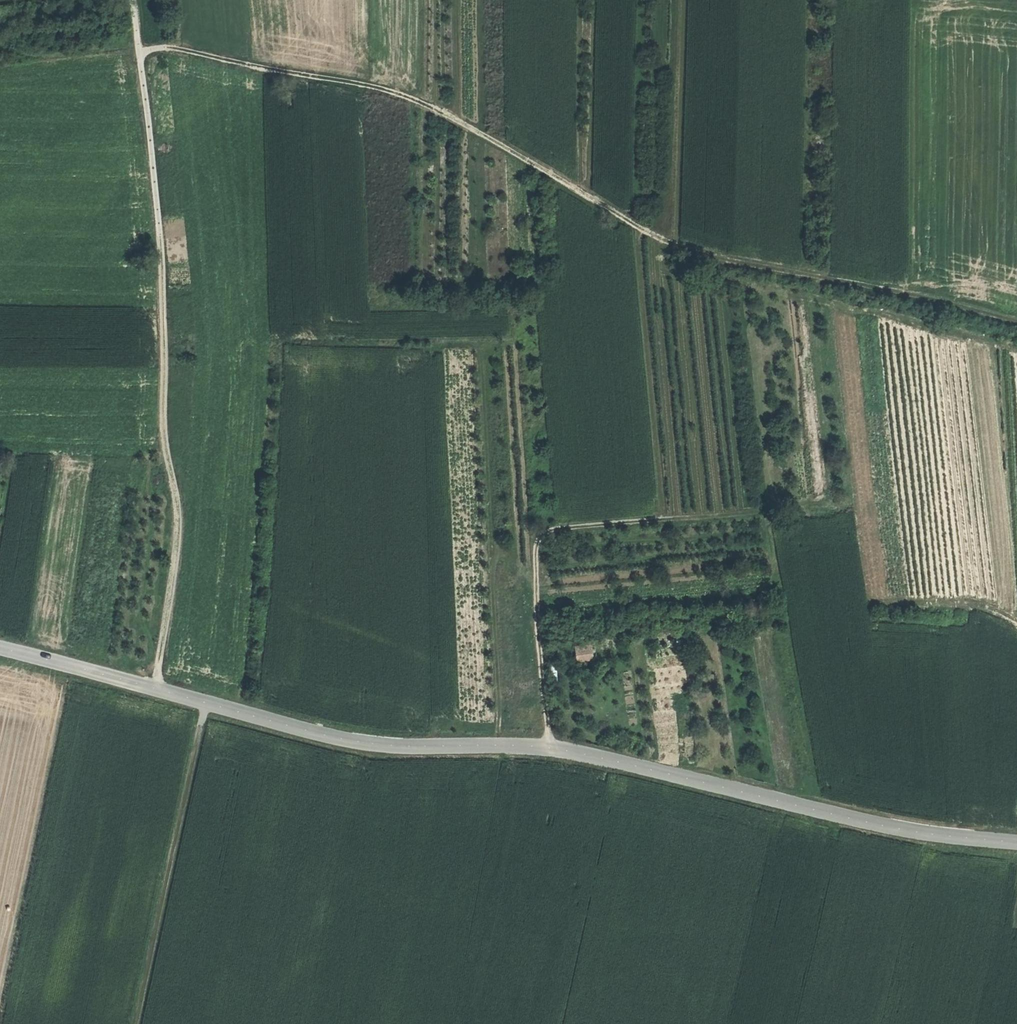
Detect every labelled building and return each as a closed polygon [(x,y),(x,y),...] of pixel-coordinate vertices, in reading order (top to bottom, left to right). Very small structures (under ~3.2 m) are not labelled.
[(576,647),(577,661),(592,660),(591,646),(576,647)]
